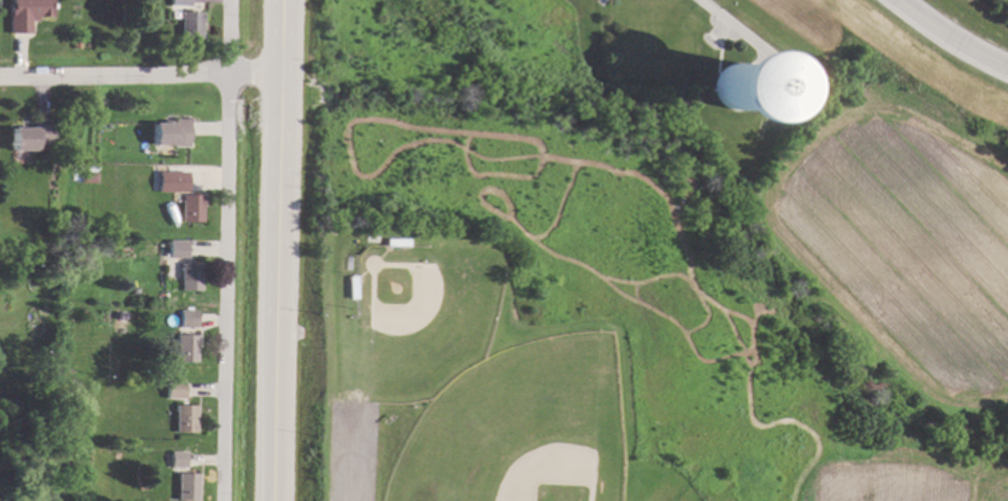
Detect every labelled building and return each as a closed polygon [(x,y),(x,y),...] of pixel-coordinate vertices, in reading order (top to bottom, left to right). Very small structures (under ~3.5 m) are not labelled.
[(12,3),(12,0),(52,0),(52,18),(37,18),(37,22),(31,22),(31,34),(28,34),(12,34),(9,34),(9,14),(10,3),(12,3)] [(200,38),(180,39),(180,12),(200,12),(200,38)] [(88,38),(88,49),(73,49),(73,37),(88,38)] [(163,122),(164,122),(163,138),(147,138),(148,126),(148,122),(163,122)] [(50,144),(35,144),(35,151),(11,151),(11,128),(35,128),(36,128),(36,125),(47,125),(50,125),(50,144)] [(199,125),(198,152),(178,151),(179,125),(199,125)] [(186,172),(156,172),(156,192),(186,192),(186,172)] [(97,184),(81,184),(81,173),(97,173),(97,184)] [(199,188),(198,188),(180,187),(181,173),(182,174),(199,174),(199,188)] [(201,223),(181,222),(181,196),(202,196),(201,223)] [(185,242),(187,242),(186,256),(186,258),(168,257),(168,242),(185,242)] [(190,264),(201,264),(200,291),(179,291),(180,264),(186,265),(186,261),(190,261),(190,264)] [(196,314),(196,327),(179,327),(179,312),(196,312),(196,314)] [(195,363),(174,362),(174,336),(176,336),(195,336),(196,336),(195,363)] [(183,383),(183,396),(183,399),(165,399),(165,382),(183,383)] [(186,405),(195,405),(195,433),(176,432),(174,432),(174,406),(181,406),(181,402),(186,402),(186,405)] [(185,453),(184,466),(184,468),(169,468),(169,452),(185,452),(185,453)] [(197,500),(176,500),(176,474),(197,475),(197,500)]
